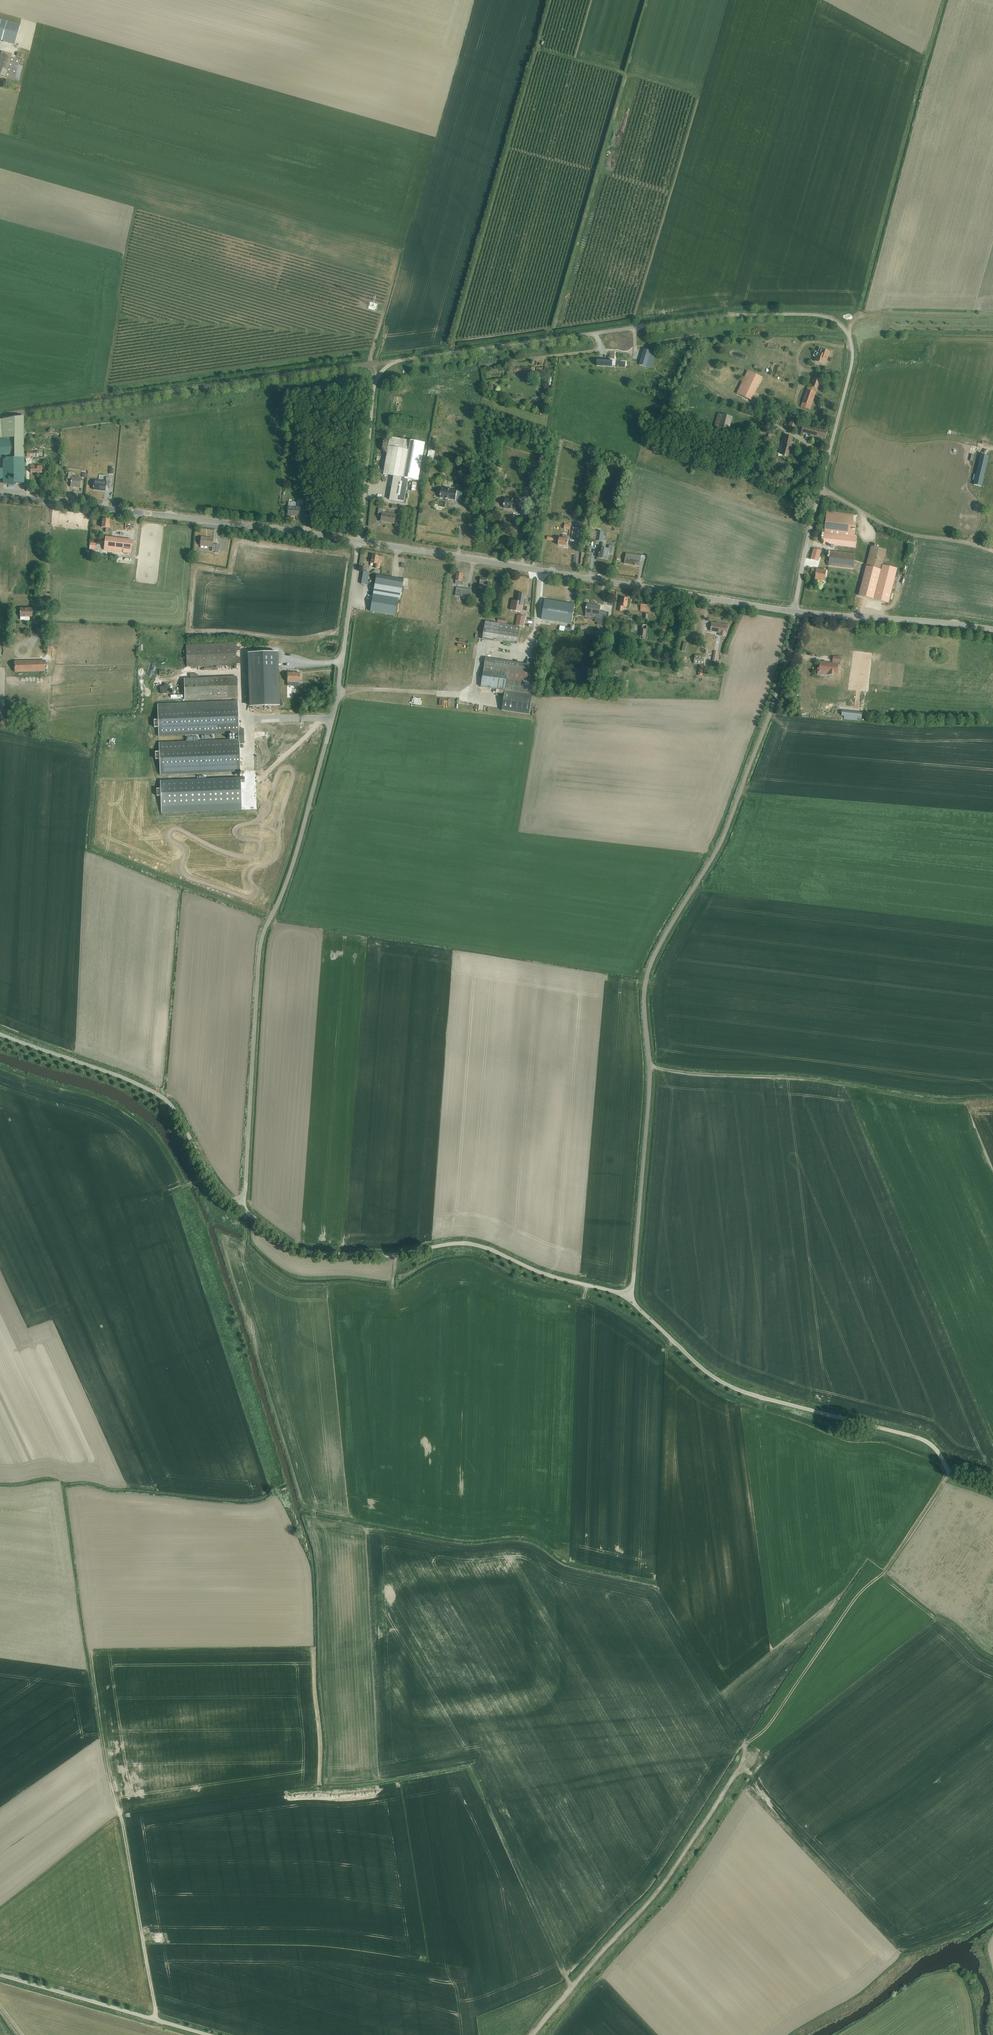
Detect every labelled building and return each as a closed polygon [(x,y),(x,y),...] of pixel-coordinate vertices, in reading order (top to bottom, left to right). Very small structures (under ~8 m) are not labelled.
[(20,26),(0,20),(0,41),(15,45),(20,26)] [(12,55),(2,52),(0,58),(0,76),(14,80),(20,61),(11,58),(12,55)] [(815,352),(813,356),(816,357),(814,361),(824,365),(825,361),(827,361),(830,352),(825,351),(826,350),(822,349),(819,348),(818,353),(815,352)] [(644,350),(640,365),(651,368),(656,353),(644,350)] [(597,360),(596,366),(614,367),(625,368),(625,366),(626,361),(623,360),(623,358),(615,358),(615,361),(609,361),(597,360)] [(744,380),(737,394),(751,400),(758,386),(762,377),(748,371),(744,380)] [(808,385),(801,407),(809,410),(821,378),(816,376),(812,387),(808,385)] [(718,413),(712,434),(726,438),(732,417),(718,413)] [(0,420),(0,458),(3,458),(3,469),(0,469),(0,480),(3,480),(3,484),(24,484),(24,417),(0,420)] [(789,427),(795,429),(798,422),(792,420),(789,427)] [(801,432),(825,439),(827,432),(803,425),(801,432)] [(793,437),(784,435),(782,443),(784,443),(782,454),(788,456),(790,450),(791,450),(794,442),(792,441),(793,437)] [(389,437),(383,474),(393,476),(408,479),(418,481),(424,443),(389,437)] [(981,455),(974,485),(981,487),(982,481),(985,467),(986,467),(988,456),(981,455)] [(81,485),(82,477),(72,476),(73,472),(69,471),(68,478),(72,478),(71,486),(75,487),(75,485),(81,485)] [(389,499),(389,500),(403,502),(408,479),(393,476),(389,499)] [(94,480),(93,490),(105,491),(106,485),(109,486),(110,478),(106,478),(106,481),(94,480)] [(457,490),(441,487),(440,497),(455,500),(457,490)] [(504,508),(520,510),(521,501),(505,498),(504,508)] [(288,506),(288,516),(296,516),(296,514),(302,515),(302,510),(306,510),(306,501),(302,501),(302,507),(288,506)] [(396,515),(393,515),(382,513),(383,509),(379,509),(377,516),(381,517),(380,521),(394,523),(396,515)] [(854,515),(826,512),(824,534),(854,537),(856,524),(852,524),(854,515)] [(109,524),(110,520),(103,519),(102,524),(101,524),(101,527),(102,527),(106,528),(105,532),(109,533),(109,528),(113,529),(113,524),(109,524)] [(596,541),(603,542),(604,532),(597,531),(596,541)] [(824,534),(823,544),(855,548),(857,537),(854,537),(824,534)] [(567,547),(569,536),(563,536),(562,539),(559,538),(558,545),(567,547)] [(105,537),(104,550),(131,554),(132,540),(105,537)] [(201,537),(200,545),(212,546),(211,552),(215,552),(215,553),(218,554),(219,549),(215,549),(216,545),(213,544),(213,538),(201,537)] [(599,553),(598,558),(607,559),(608,554),(612,554),(613,546),(609,546),(609,549),(602,548),(601,553),(599,553)] [(871,546),(859,595),(888,603),(897,569),(882,565),(886,550),(871,546)] [(813,549),(810,559),(818,561),(821,551),(813,549)] [(853,569),(855,554),(830,551),(828,566),(853,569)] [(625,563),(639,566),(641,556),(626,554),(625,563)] [(372,555),(371,561),(370,563),(376,564),(375,568),(379,569),(381,561),(382,562),(383,557),(372,555)] [(815,580),(825,581),(826,570),(812,568),(811,574),(816,575),(815,580)] [(463,574),(457,573),(456,581),(455,584),(459,584),(459,585),(463,585),(463,582),(462,581),(463,574)] [(400,599),(402,589),(403,580),(376,575),(370,611),(395,615),(398,599),(400,599)] [(472,590),(456,587),(455,596),(463,597),(470,598),(472,590)] [(518,602),(512,601),(511,610),(522,612),(520,612),(521,610),(522,611),(525,595),(520,594),(518,602)] [(620,603),(618,611),(622,612),(623,607),(627,607),(628,599),(627,599),(627,598),(625,598),(624,598),(621,598),(621,603),(620,603)] [(545,600),(542,620),(572,625),(575,605),(545,600)] [(593,617),(602,618),(602,612),(599,612),(600,606),(587,604),(586,607),(586,609),(585,616),(593,617)] [(20,608),(20,617),(32,617),(32,608),(20,608)] [(524,627),(526,617),(517,615),(515,625),(524,627)] [(485,621),(483,637),(518,642),(520,627),(485,621)] [(726,634),(728,625),(712,623),(711,631),(720,633),(720,636),(725,636),(726,634)] [(825,639),(823,648),(842,650),(842,651),(843,642),(825,639)] [(236,643),(186,645),(187,667),(237,665),(237,664),(240,663),(240,657),(236,658),(236,643)] [(277,652),(254,653),(256,706),(279,706),(277,652)] [(695,655),(694,664),(704,665),(705,657),(695,655)] [(818,666),(818,671),(818,674),(828,675),(828,674),(836,675),(836,673),(837,673),(838,664),(837,664),(838,662),(841,662),(841,658),(833,657),(833,661),(833,664),(820,662),(820,666),(818,666)] [(533,692),(537,660),(528,659),(527,664),(485,658),(483,677),(482,676),(481,687),(505,691),(502,710),(529,715),(533,692)] [(14,661),(15,672),(45,671),(45,660),(14,661)] [(287,673),(287,682),(299,682),(300,673),(287,673)] [(185,700),(209,699),(238,698),(237,677),(184,679),(185,700)] [(183,703),(157,704),(158,736),(239,733),(239,736),(244,736),(244,729),(238,729),(237,701),(183,703)] [(239,739),(159,742),(160,775),(240,772),(239,744),(244,744),(244,736),(239,736),(239,739)] [(244,778),(160,781),(161,813),(240,810),(239,783),(244,783),(244,778)]
